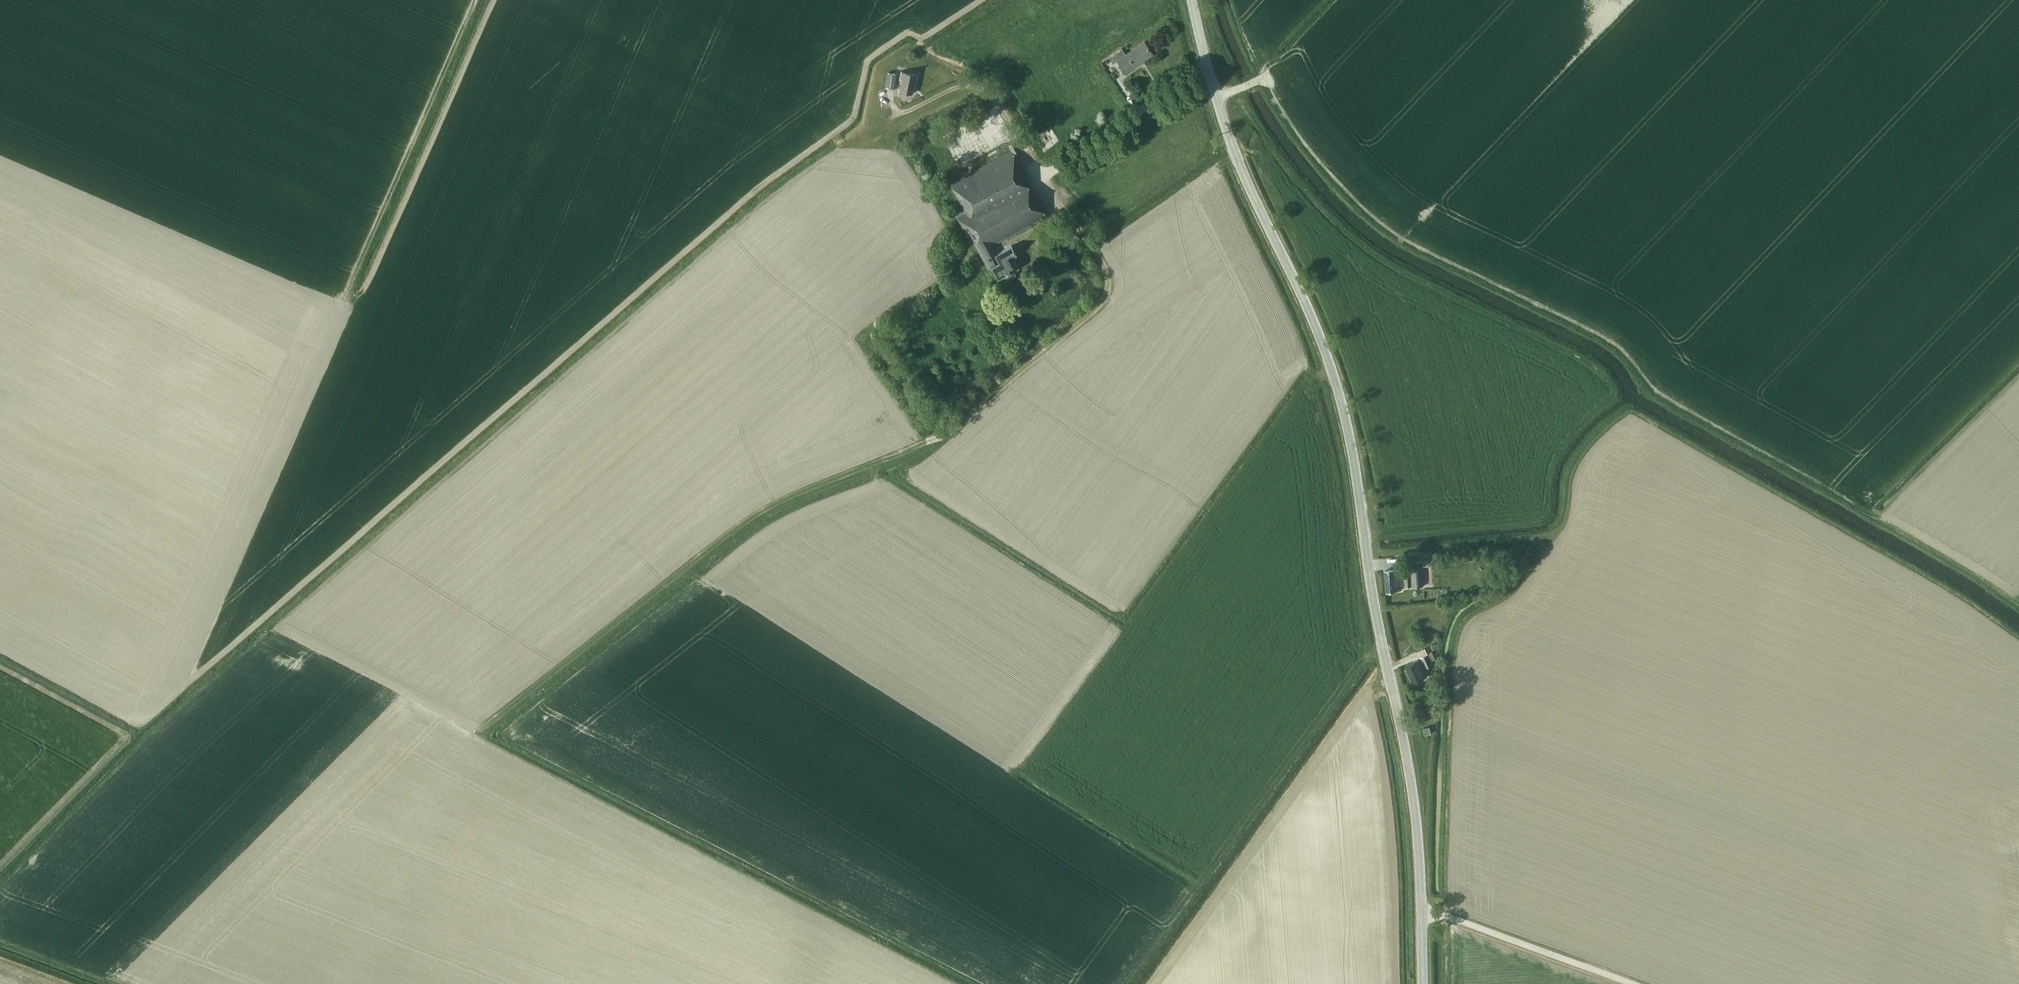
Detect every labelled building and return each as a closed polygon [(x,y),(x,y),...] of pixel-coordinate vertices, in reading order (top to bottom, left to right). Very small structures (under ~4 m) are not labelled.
[(1152,54),(1144,42),(1126,54),(1122,48),(1109,57),(1113,63),(1117,60),(1126,73),(1140,64),(1139,63),(1152,54)] [(914,82),(916,82),(918,74),(901,70),(900,78),(902,78),(900,90),(912,93),(914,82)] [(886,88),(894,89),(896,74),(888,73),(886,88)] [(1019,150),(1014,141),(1008,144),(1011,150),(950,183),(965,211),(956,216),(970,240),(972,239),(989,268),(991,267),(998,278),(1003,275),(1006,280),(1015,274),(1013,269),(1018,266),(1012,256),(1016,254),(1011,245),(995,254),(990,244),(992,243),(993,245),(1047,216),(1013,153),(1019,150)] [(1422,577),(1421,560),(1411,561),(1411,571),(1404,572),(1404,573),(1400,573),(1400,569),(1385,570),(1386,591),(1402,590),(1400,576),(1404,576),(1405,586),(1412,586),(1423,585),(1423,577),(1422,577)] [(1426,668),(1433,664),(1431,660),(1435,658),(1432,651),(1421,657),(1426,668)] [(1427,675),(1419,659),(1405,666),(1413,682),(1427,675)]
